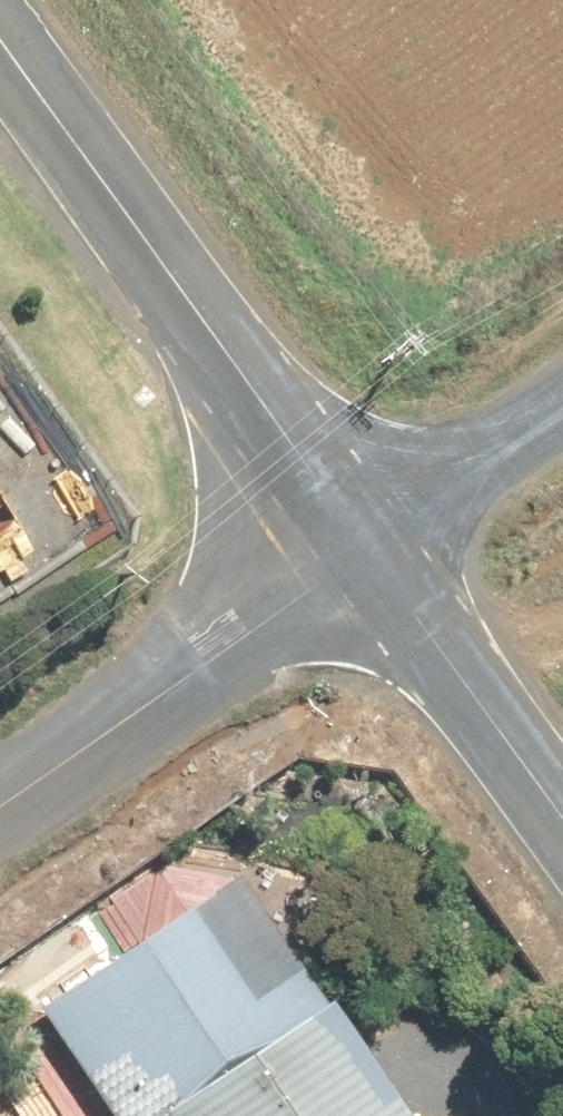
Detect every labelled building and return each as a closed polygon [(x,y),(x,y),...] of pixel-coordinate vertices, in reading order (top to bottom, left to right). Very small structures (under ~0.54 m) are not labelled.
[(240,889),(36,1023),(96,1115),(388,1115),(240,889)]
